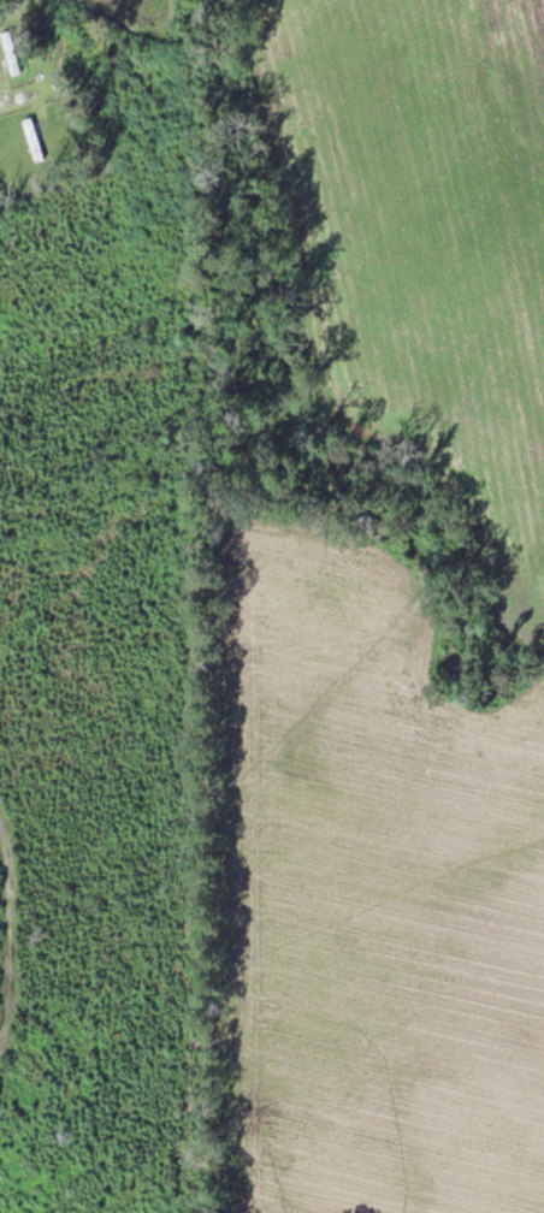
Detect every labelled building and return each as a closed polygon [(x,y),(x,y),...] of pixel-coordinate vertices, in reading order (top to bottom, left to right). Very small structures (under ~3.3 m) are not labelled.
[(11,29),(0,33),(0,35),(12,75),(23,71),(11,29)] [(22,120),(35,161),(46,157),(33,116),(22,120)]
